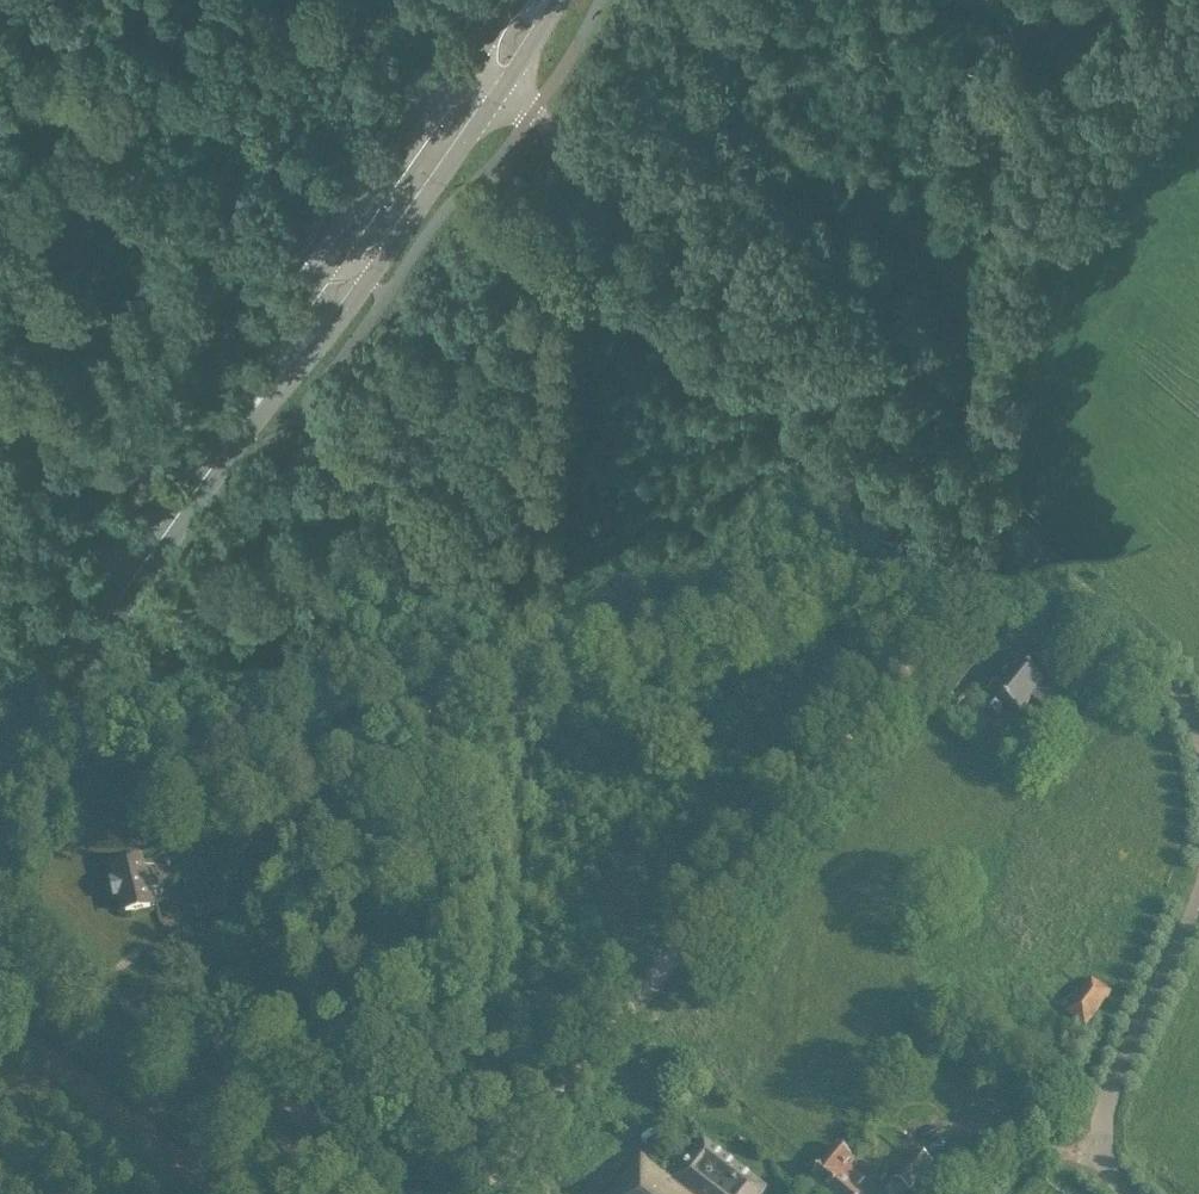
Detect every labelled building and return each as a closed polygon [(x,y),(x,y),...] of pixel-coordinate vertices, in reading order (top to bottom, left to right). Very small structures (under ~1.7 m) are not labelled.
[(1056,689),(1045,680),(1017,658),(1010,667),(992,689),(983,700),(997,713),(1007,700),(1020,711),(1033,695),(1045,704),(1056,689)] [(944,667),(927,689),(941,700),(959,679),(944,667)] [(113,874),(109,876),(114,896),(118,895),(122,909),(157,901),(153,886),(158,885),(153,864),(145,866),(142,852),(110,860),(113,874)] [(193,894),(198,915),(226,908),(221,887),(193,894)] [(1066,1008),(1085,1023),(1111,990),(1091,975),(1066,1008)] [(673,1174),(698,1193),(761,1193),(767,1187),(703,1137),(673,1174)] [(842,1164),(851,1153),(838,1142),(810,1177),(832,1193),(861,1193),(863,1191),(856,1185),(862,1180),(842,1164)] [(894,1175),(909,1187),(932,1159),(918,1147),(894,1175)] [(673,1175),(641,1151),(606,1193),(698,1193),(673,1174),(673,1175)]
